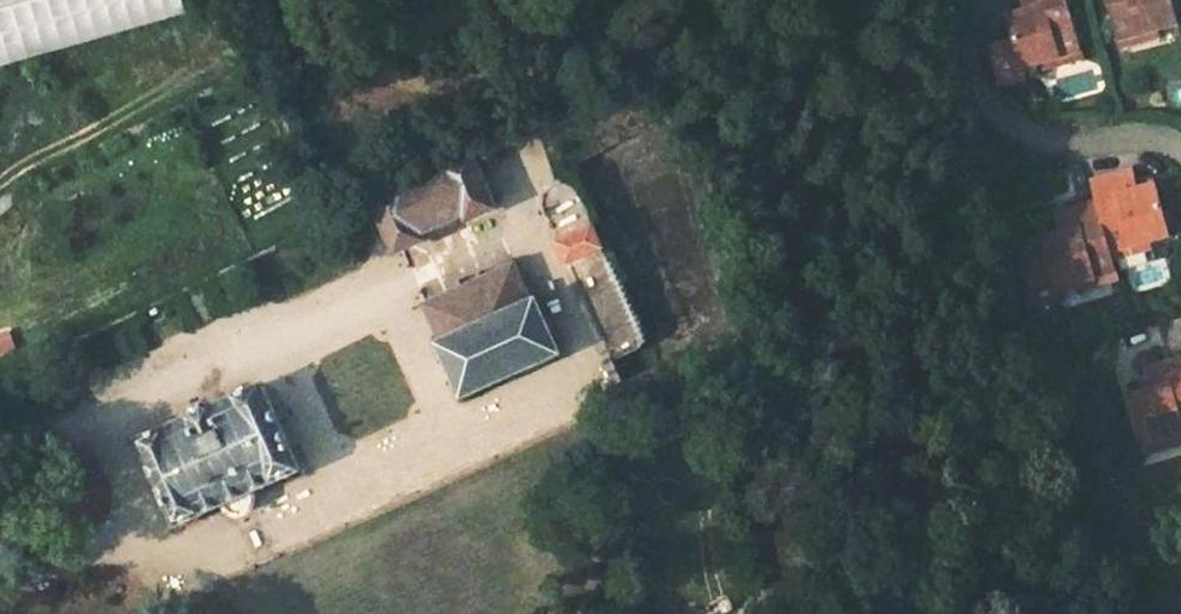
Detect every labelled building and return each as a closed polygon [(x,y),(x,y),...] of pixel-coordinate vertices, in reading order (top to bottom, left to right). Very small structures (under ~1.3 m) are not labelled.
[(184,22),(179,0),(0,0),(0,65),(184,22)] [(1084,60),(1070,10),(1067,0),(1032,0),(1037,19),(1028,22),(1009,27),(1016,52),(992,59),(1002,93),(1026,87),(1023,77),(1047,70),(1084,60)] [(1032,0),(1029,0),(1022,2),(1028,22),(1037,19),(1032,0)] [(1160,38),(1180,32),(1172,0),(1107,0),(1121,49),(1160,38)] [(1123,57),(1162,46),(1160,38),(1121,49),(1123,57)] [(1084,60),(1047,70),(1049,79),(1086,68),(1084,60)] [(373,200),(396,250),(424,238),(421,231),(464,211),(468,218),(496,206),(478,166),(522,146),(517,135),(373,200)] [(1127,185),(1133,204),(1143,201),(1137,183),(1127,185)] [(1071,225),(1076,247),(1068,249),(1051,254),(1057,274),(1030,282),(1041,320),(1068,312),(1065,303),(1090,295),(1124,284),(1120,271),(1118,264),(1159,253),(1176,248),(1161,196),(1143,201),(1133,204),(1127,185),(1094,195),(1101,216),(1071,225)] [(595,223),(558,239),(568,262),(605,245),(595,223)] [(1076,247),(1071,225),(1062,227),(1068,249),(1076,247)] [(1159,253),(1118,264),(1120,271),(1161,259),(1159,253)] [(510,266),(434,299),(429,304),(444,337),(530,299),(516,266),(510,266)] [(1093,302),(1126,292),(1124,284),(1090,295),(1093,302)] [(444,337),(437,340),(463,395),(561,352),(536,296),(530,299),(444,337)] [(1159,380),(1165,400),(1157,403),(1138,408),(1154,456),(1180,448),(1180,373),(1159,380)] [(1165,400),(1159,380),(1151,383),(1157,403),(1165,400)] [(194,414),(142,437),(179,523),(302,469),(264,383),(210,407),(207,402),(191,409),(194,414)] [(704,603),(709,613),(720,613),(734,607),(726,592),(704,603)]
